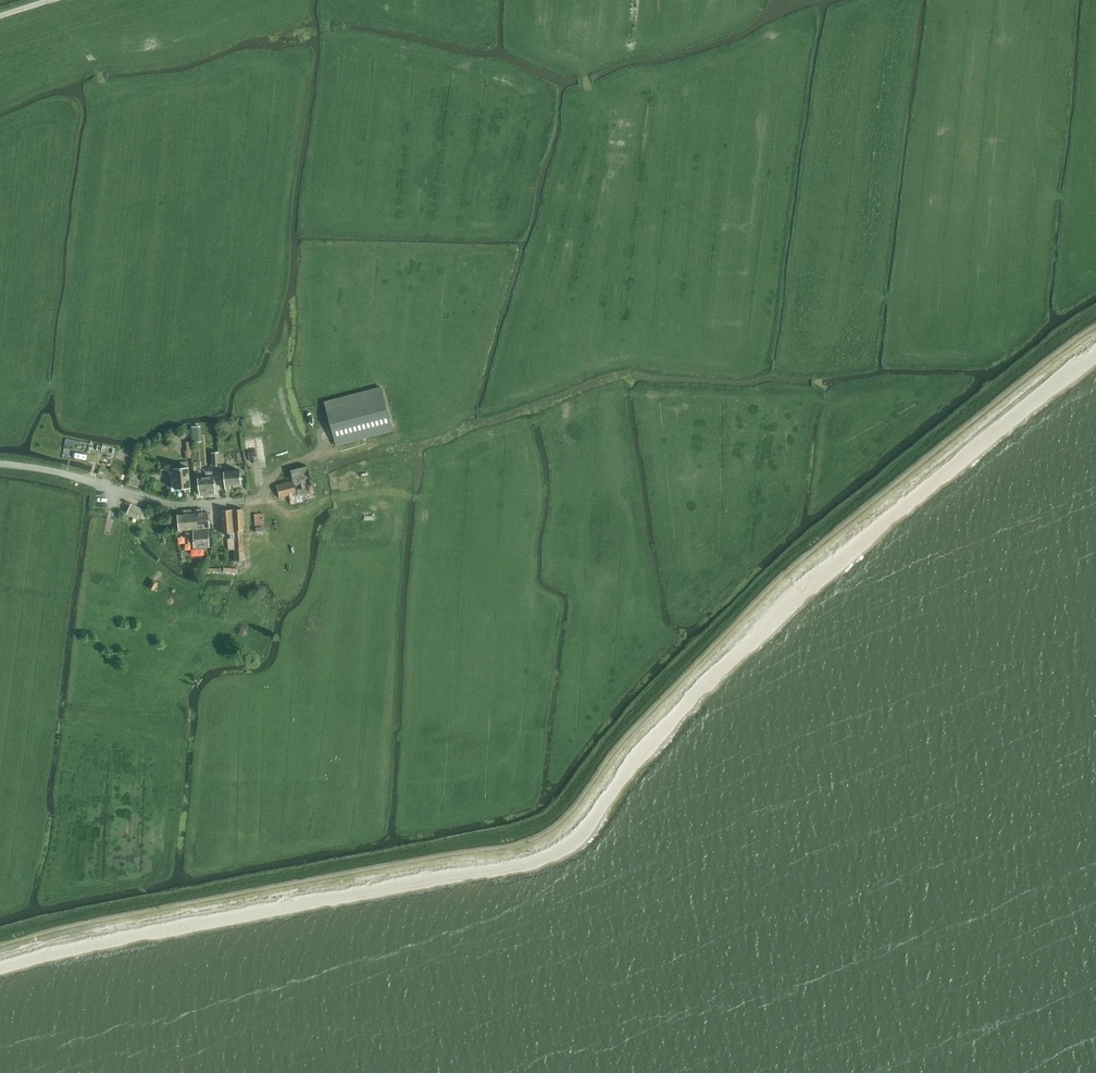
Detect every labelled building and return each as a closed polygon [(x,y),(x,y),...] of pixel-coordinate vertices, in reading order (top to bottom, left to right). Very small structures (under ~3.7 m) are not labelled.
[(335,447),(392,431),(380,388),(323,403),(335,447)] [(200,426),(192,427),(193,442),(201,442),(200,426)] [(220,464),(219,455),(219,453),(212,453),(212,467),(220,466),(220,464)] [(266,453),(258,453),(258,462),(266,461),(266,453)] [(293,481),(276,486),(280,499),(289,496),(291,505),(304,501),(302,495),(314,491),(314,490),(307,466),(290,471),(293,481)] [(191,492),(190,488),(191,488),(189,468),(173,469),(175,490),(186,489),(186,492),(191,492)] [(225,485),(241,484),(240,471),(224,472),(225,485)] [(200,496),(216,494),(214,476),(198,478),(200,496)] [(337,482),(339,495),(347,494),(344,481),(337,482)] [(230,486),(221,487),(222,496),(231,495),(230,486)] [(139,520),(143,511),(131,505),(127,514),(139,520)] [(202,509),(193,510),(195,530),(210,529),(209,513),(203,513),(202,509)] [(245,561),(242,531),(244,530),(242,509),(221,511),(223,534),(230,533),(231,539),(228,539),(228,550),(235,550),(235,562),(245,561)] [(179,531),(195,530),(193,510),(184,511),(184,515),(178,515),(179,531)] [(264,514),(255,514),(256,526),(264,526),(264,514)] [(194,549),(210,548),(209,530),(193,531),(194,549)] [(149,588),(154,591),(158,583),(153,580),(149,588)]
